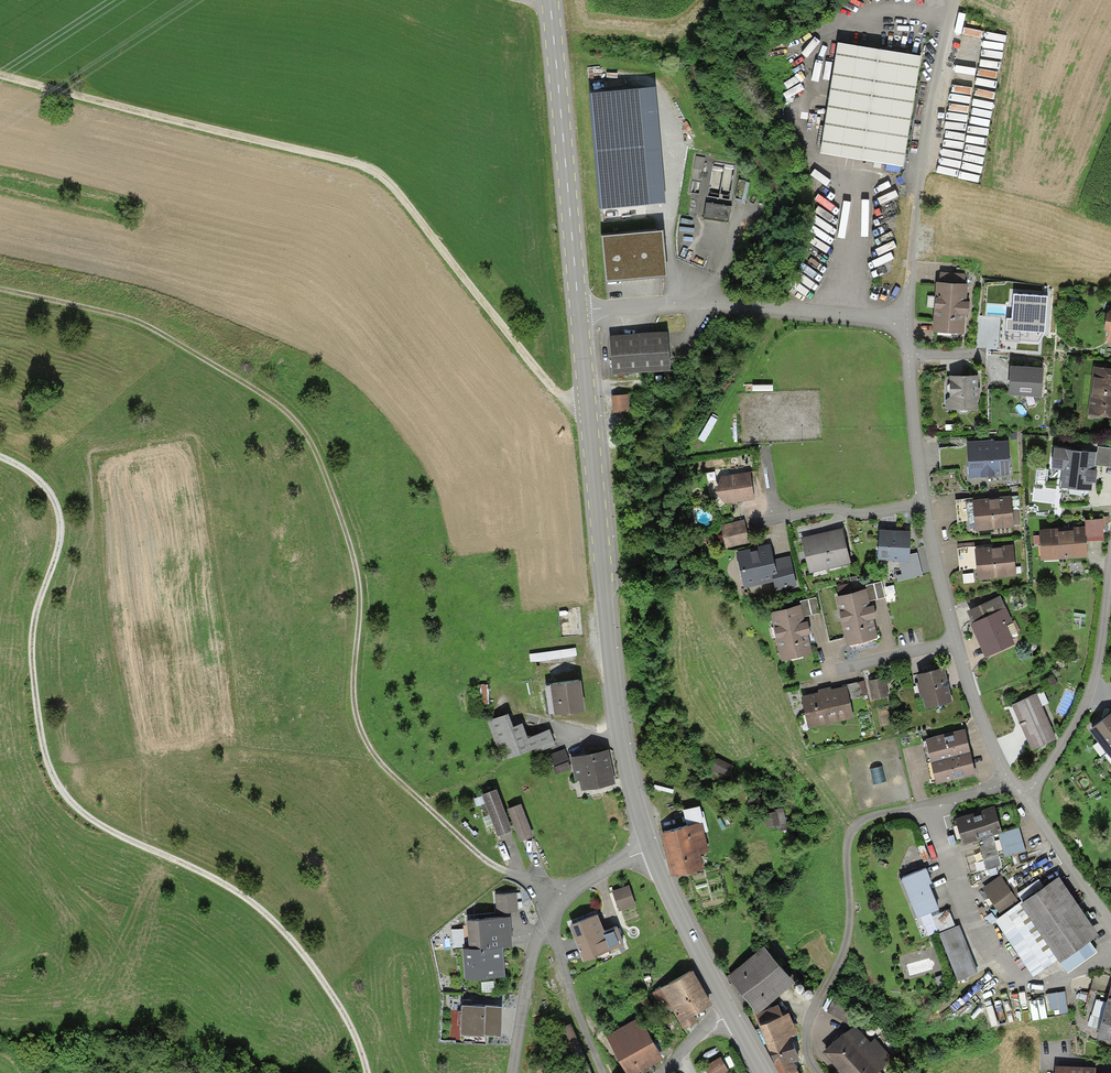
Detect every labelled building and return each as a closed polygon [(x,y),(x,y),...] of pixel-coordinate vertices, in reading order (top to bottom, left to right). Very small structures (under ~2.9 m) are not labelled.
[(967,18),(954,94),(997,101),(1008,35),(986,31),(987,22),(967,18)] [(836,44),(819,154),(903,167),(905,156),(920,58),(836,44)] [(653,86),(589,93),(601,209),(665,202),(653,86)] [(706,205),(704,217),(728,220),(730,208),(706,205)] [(661,229),(604,236),(609,279),(666,272),(661,229)] [(935,284),(933,333),(965,335),(966,316),(969,317),(969,310),(970,303),(967,302),(968,285),(965,284),(966,274),(940,273),(939,284),(935,284)] [(983,315),(1001,316),(998,349),(1039,352),(1040,340),(1043,333),(1049,333),(1052,295),(1030,294),(1031,283),(1006,281),(985,282),(983,315)] [(622,336),(609,337),(612,376),(670,372),(668,333),(622,336)] [(1025,368),(1011,367),(1009,396),(1041,398),(1043,369),(1025,368)] [(1088,416),(1110,418),(1110,368),(1092,367),(1088,416)] [(950,376),(950,397),(946,400),(946,409),(978,409),(978,398),(980,398),(980,393),(980,388),(978,388),(978,376),(950,376)] [(629,395),(612,397),(613,413),(630,412),(629,395)] [(993,441),(967,442),(969,479),(1009,476),(1007,443),(993,443),(993,441)] [(1060,488),(1090,492),(1092,483),(1095,484),(1097,472),(1093,471),(1093,465),(1110,467),(1110,449),(1099,448),(1098,454),(1054,449),(1051,471),(1062,472),(1060,488)] [(751,474),(721,478),(716,493),(725,504),(755,500),(751,474)] [(984,498),(971,499),(974,522),(975,533),(1014,529),(1014,524),(1012,511),(1011,497),(1001,498),(985,500),(984,498)] [(958,524),(974,522),(971,499),(956,501),(958,524)] [(745,520),(721,526),(726,548),(750,542),(745,520)] [(1085,526),(1039,529),(1041,561),(1087,557),(1086,541),(1085,526)] [(817,535),(802,538),(810,574),(851,564),(843,529),(817,535)] [(879,530),(878,562),(899,562),(909,562),(909,556),(910,531),(879,530)] [(770,544),(736,551),(744,588),(773,582),(772,576),(777,575),(773,561),(770,544)] [(976,569),(977,581),(1017,577),(1014,545),(1003,546),(990,547),(990,545),(974,547),(976,569)] [(959,570),(976,569),(974,547),(958,549),(959,570)] [(917,554),(909,556),(909,562),(899,562),(902,575),(896,576),(898,582),(922,575),(917,554)] [(790,557),(773,561),(777,575),(772,576),(773,582),(776,591),(797,586),(790,557)] [(867,590),(870,602),(885,598),(881,583),(866,586),(867,590)] [(835,599),(847,647),(879,639),(874,621),(877,620),(876,613),(874,607),(871,607),(870,602),(867,590),(835,599)] [(967,612),(972,623),(1005,608),(1000,597),(967,612)] [(801,606),(804,617),(820,614),(816,598),(800,602),(801,606)] [(769,613),(782,663),(813,655),(808,636),(811,635),(809,628),(808,622),(805,623),(804,617),(801,606),(769,613)] [(972,623),(970,624),(985,658),(1015,645),(1007,624),(1012,622),(1006,608),(1005,608),(972,623)] [(577,646),(532,654),(533,661),(578,653),(577,646)] [(944,668),(916,675),(925,709),(952,702),(946,678),(944,668)] [(1052,675),(1043,679),(1046,686),(1055,681),(1052,675)] [(552,694),(554,711),(584,708),(580,676),(550,681),(552,694)] [(872,701),(888,697),(884,679),(868,682),(872,701)] [(846,687),(849,700),(867,695),(864,682),(846,686),(846,687)] [(818,694),(802,698),(808,729),(853,719),(849,700),(846,687),(831,690),(831,689),(826,690),(817,692),(818,694)] [(1037,689),(1012,700),(1014,706),(1031,746),(1056,735),(1037,689)] [(1089,725),(1110,756),(1110,709),(1089,725)] [(487,719),(502,758),(535,745),(537,750),(555,743),(553,738),(554,738),(549,725),(528,734),(522,719),(513,723),(508,711),(487,719)] [(965,725),(926,734),(931,757),(970,748),(969,743),(965,725)] [(608,746),(571,754),(576,779),(580,778),(582,786),(615,779),(612,765),(608,746)] [(564,748),(550,754),(557,772),(571,766),(564,748)] [(970,748),(931,757),(936,780),(976,771),(973,758),(970,748)] [(713,768),(729,777),(735,766),(719,757),(713,768)] [(496,786),(481,791),(497,832),(512,827),(496,786)] [(747,796),(746,802),(759,805),(760,798),(747,796)] [(520,801),(507,806),(520,839),(533,834),(520,801)] [(995,805),(956,815),(962,840),(998,831),(1002,830),(995,805)] [(780,808),(764,812),(767,826),(783,822),(780,808)] [(703,819),(661,829),(666,850),(671,870),(705,863),(702,851),(709,849),(703,819)] [(1002,830),(998,831),(1004,855),(1025,849),(1019,825),(1002,830)] [(988,869),(1003,865),(999,849),(1001,848),(998,836),(981,840),(988,869)] [(926,864),(901,873),(902,875),(917,913),(920,912),(929,908),(934,906),(937,905),(939,904),(929,880),(932,878),(926,864)] [(1099,930),(1059,872),(1020,897),(1022,899),(1059,955),(1068,967),(1097,949),(1093,942),(1089,936),(1099,930)] [(1002,873),(983,885),(999,910),(1017,898),(1016,897),(1019,895),(1009,880),(1007,882),(1002,873)] [(917,913),(902,875),(899,876),(914,914),(917,913)] [(629,883),(613,889),(620,908),(636,902),(629,883)] [(517,891),(495,892),(495,909),(517,909),(517,891)] [(1034,972),(1059,955),(1022,899),(995,916),(1034,972)] [(940,911),(937,905),(934,906),(929,908),(932,914),(940,911)] [(932,914),(929,908),(920,912),(928,933),(938,930),(932,914)] [(597,910),(569,920),(577,939),(583,957),(625,942),(618,922),(604,927),(597,910)] [(464,945),(466,975),(504,973),(502,941),(511,940),(510,912),(467,915),(469,945),(464,945)] [(978,970),(959,922),(939,930),(958,978),(978,970)] [(765,942),(728,975),(756,1010),(796,978),(765,942)] [(694,969),(653,991),(662,1008),(668,1005),(671,1003),(683,1026),(697,1019),(692,1011),(711,1000),(694,969)] [(1108,992),(1110,981),(1110,979),(1093,974),(1090,988),(1108,992)] [(1097,1034),(1110,1038),(1110,981),(1108,992),(1097,1034)] [(1061,1008),(1062,1013),(1071,1012),(1067,990),(1049,993),(1052,1010),(1061,1008)] [(646,993),(636,999),(645,1015),(655,1010),(646,993)] [(859,1007),(834,995),(827,1010),(851,1022),(859,1007)] [(486,1001),(462,1000),(461,1030),(500,1031),(501,1003),(485,1002),(486,1001)] [(757,1010),(761,1019),(783,1010),(779,1000),(757,1010)] [(761,1019),(758,1020),(770,1050),(794,1039),(791,1032),(797,1030),(789,1008),(783,1010),(761,1019)] [(607,1033),(629,1072),(630,1072),(665,1054),(661,1047),(652,1031),(643,1014),(607,1033)] [(823,1047),(845,1072),(872,1072),(893,1055),(875,1036),(871,1039),(855,1020),(823,1047)] [(556,1028),(574,1072),(591,1072),(572,1022),(556,1028)] [(656,1028),(652,1031),(661,1047),(665,1045),(656,1028)] [(794,1039),(770,1050),(775,1059),(773,1060),(779,1072),(801,1072),(794,1058),(801,1055),(794,1039)] [(704,1065),(708,1072),(722,1072),(729,1069),(721,1056),(704,1065)] [(536,1067),(537,1072),(560,1072),(556,1061),(536,1067)] [(1096,1063),(1055,1061),(1054,1072),(1096,1072),(1096,1063)]
